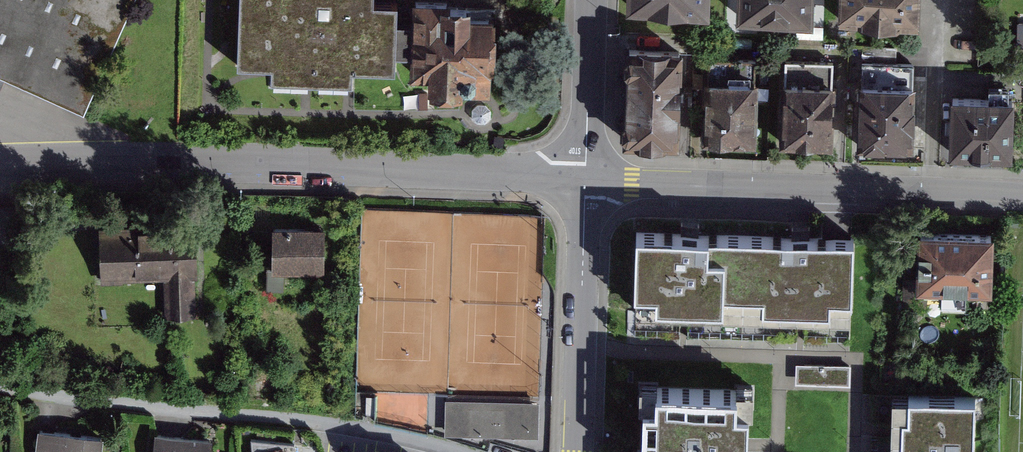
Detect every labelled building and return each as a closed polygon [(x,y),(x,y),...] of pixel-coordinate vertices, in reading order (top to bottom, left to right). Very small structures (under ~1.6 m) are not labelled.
[(93,116),(139,0),(0,0),(0,73),(93,116)] [(233,79),(400,80),(400,62),(423,62),(422,24),(400,24),(399,4),(376,5),(376,0),(236,0),(233,79)] [(630,10),(710,14),(711,0),(631,0),(630,10)] [(739,19),(817,23),(818,0),(740,0),(739,19)] [(843,27),(922,31),(924,0),(844,0),(843,27)] [(442,95),(517,94),(517,27),(482,27),(482,13),(466,13),(466,3),(422,3),(422,24),(423,62),(423,79),(442,79),(442,95)] [(686,55),(630,54),(629,145),(685,146),(686,55)] [(712,61),(709,146),(759,148),(761,63),(712,61)] [(831,67),(787,64),(781,146),(825,149),(831,67)] [(866,66),(866,84),(898,86),(899,67),(866,66)] [(866,84),(864,156),(921,157),(923,85),(898,86),(866,84)] [(1015,159),(1016,98),(957,97),(956,158),(1015,159)] [(637,216),(633,335),(680,337),(681,306),(685,306),(689,306),(687,337),(793,341),(794,307),(799,307),(804,307),(803,342),(850,344),(855,224),(637,216)] [(332,231),(277,228),(274,268),(329,271),(332,231)] [(206,230),(104,235),(106,282),(176,279),(178,318),(211,316),(206,230)] [(995,240),(924,236),(921,292),(992,296),(995,240)] [(930,297),(905,298),(906,316),(931,316),(930,297)] [(797,355),(796,375),(851,377),(851,357),(797,355)] [(746,435),(747,403),(754,403),(755,376),(738,376),(738,381),(662,378),(663,371),(640,370),(639,396),(645,396),(643,451),(745,451),(746,435)] [(974,384),(892,382),(891,451),(973,451),(974,384)] [(544,404),(450,402),(450,434),(544,435),(544,404)] [(40,431),(38,451),(111,451),(112,440),(40,431)] [(157,435),(155,451),(220,451),(221,442),(157,435)] [(266,451),(309,451),(307,444),(266,451)]
